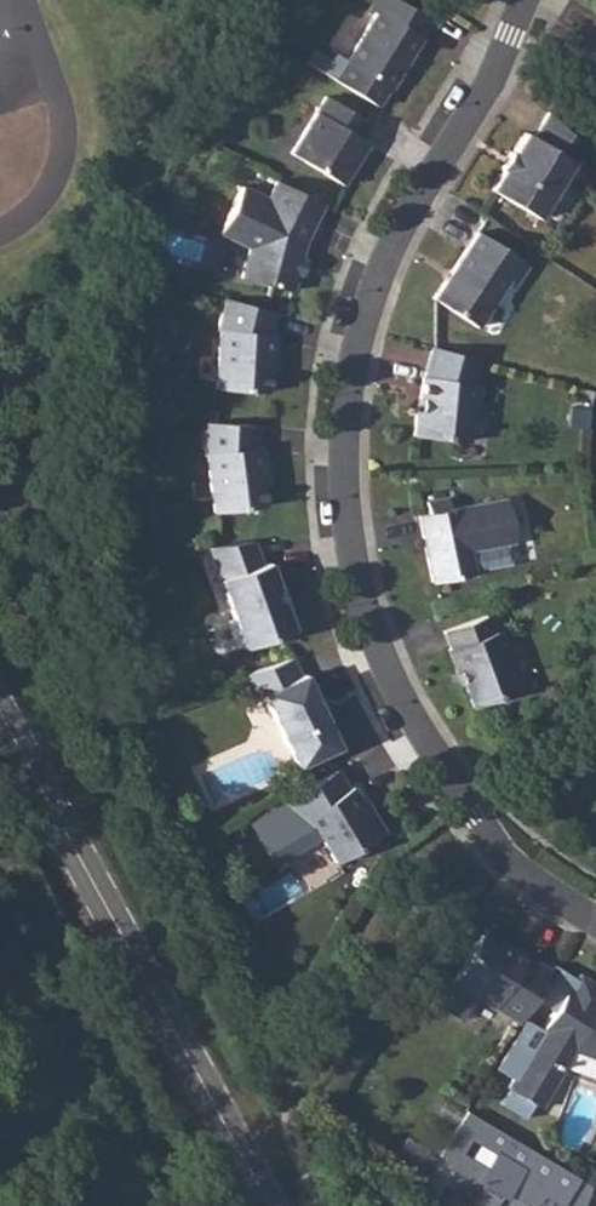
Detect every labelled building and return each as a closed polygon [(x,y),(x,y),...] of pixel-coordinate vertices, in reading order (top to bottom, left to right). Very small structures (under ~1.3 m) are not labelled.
[(368,8),(375,13),(345,61),(389,88),(431,21),(397,0),(373,0),(368,8)] [(325,96),(290,152),(341,184),(367,142),(359,138),(368,122),(325,96)] [(586,152),(547,110),(532,136),(524,131),(512,151),(510,150),(500,167),(502,168),(490,188),(538,216),(571,161),(578,165),(586,152)] [(322,203),(276,180),(267,198),(241,186),(218,232),(249,247),(241,277),(292,290),(303,241),(322,203)] [(527,264),(477,231),(433,297),(476,326),(508,278),(515,282),(527,264)] [(268,332),(274,310),(225,298),(217,330),(218,330),(214,388),(265,391),(268,356),(273,357),(274,332),(268,332)] [(479,359),(432,346),(424,376),(422,376),(420,398),(422,398),(421,410),(416,414),(414,435),(467,441),(471,409),(477,404),(479,382),(473,380),(479,359)] [(255,447),(257,425),(206,422),(204,455),(205,454),(213,512),(263,505),(259,471),(264,470),(261,446),(255,447)] [(429,513),(418,515),(423,539),(429,537),(431,551),(427,558),(431,582),(475,573),(470,550),(514,541),(505,497),(449,508),(447,496),(426,501),(429,513)] [(254,541),(208,547),(242,647),(291,630),(281,602),(279,603),(275,590),(277,589),(268,562),(261,565),(254,541)] [(486,615),(443,630),(449,647),(446,649),(454,671),(458,670),(471,706),(494,698),(496,693),(514,686),(496,631),(491,633),(486,615)] [(291,657),(241,675),(252,699),(262,694),(295,766),(337,746),(303,673),(300,675),(291,657)] [(347,788),(336,768),(285,799),(297,819),(290,823),(303,846),(313,849),(323,842),(334,861),(383,832),(370,810),(367,813),(351,785),(347,788)] [(518,1022),(549,970),(523,954),(521,958),(481,934),(452,982),(453,983),(439,1006),(462,1019),(475,996),(518,1022)] [(595,1059),(595,984),(579,974),(572,986),(569,985),(542,1031),(543,1032),(531,1053),(529,1052),(508,1088),(540,1108),(562,1071),(560,1070),(573,1050),(595,1059)] [(459,1185),(474,1179),(508,1196),(509,1193),(529,1205),(580,1205),(589,1182),(467,1109),(442,1150),(459,1185)]
